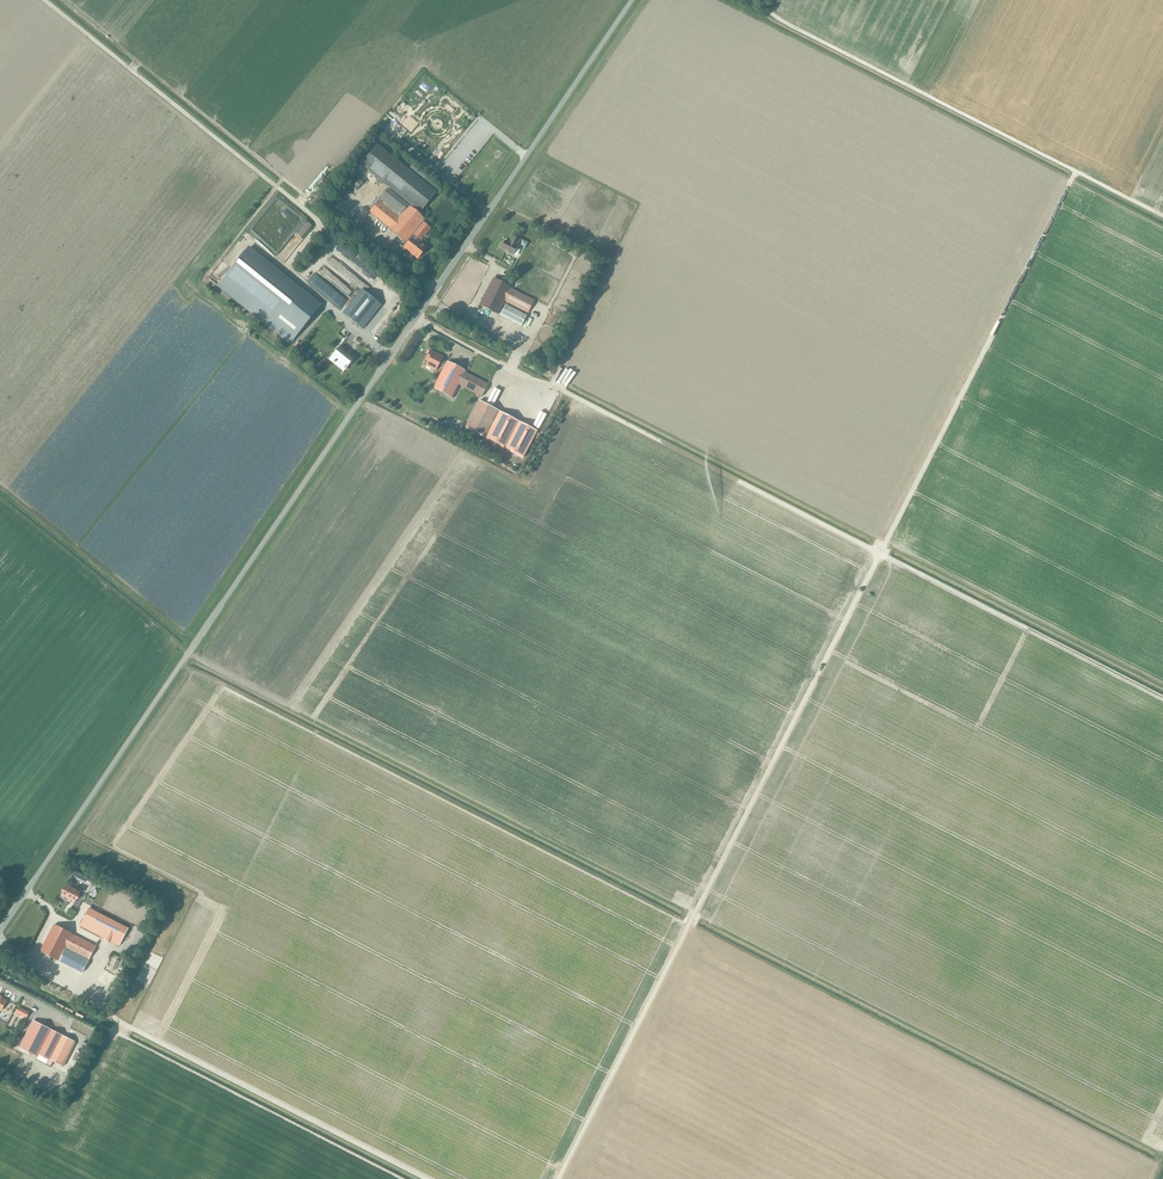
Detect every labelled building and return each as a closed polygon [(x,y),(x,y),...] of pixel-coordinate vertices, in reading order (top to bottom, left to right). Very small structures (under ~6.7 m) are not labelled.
[(437,192),(378,144),(361,165),(411,205),(416,209),(420,213),(437,192)] [(452,173),(458,166),(431,144),(426,150),(452,173)] [(410,207),(388,189),(370,211),(391,228),(390,229),(406,242),(421,223),(425,219),(415,211),(416,209),(411,205),(410,207)] [(418,259),(427,248),(416,239),(426,226),(421,223),(406,242),(402,247),(418,259)] [(510,241),(511,241),(510,243),(505,241),(501,249),(505,251),(505,252),(507,254),(509,253),(513,255),(517,247),(516,246),(519,240),(512,237),(510,241)] [(290,344),(320,307),(248,249),(218,286),(290,344)] [(290,262),(297,258),(294,253),(288,256),(290,262)] [(498,314),(505,301),(511,289),(511,288),(493,278),(480,305),(498,314)] [(350,284),(347,287),(352,293),(356,290),(350,284)] [(534,301),(511,289),(505,301),(528,313),(534,301)] [(365,293),(347,316),(363,329),(381,305),(365,293)] [(505,305),(500,315),(521,326),(527,316),(505,305)] [(353,360),(339,348),(338,348),(333,354),(336,356),(332,361),(334,361),(333,362),(335,363),(343,369),(346,364),(348,366),(341,374),(353,360)] [(439,363),(441,360),(443,357),(431,350),(425,360),(428,361),(426,366),(436,371),(438,366),(439,363)] [(445,366),(433,388),(451,397),(458,384),(482,396),(488,384),(465,372),(465,371),(447,362),(446,363),(441,360),(439,363),(445,366)] [(479,400),(466,425),(466,427),(485,437),(499,410),(479,400)] [(500,411),(486,437),(524,457),(537,430),(500,411)] [(76,899),(78,895),(80,892),(67,886),(68,884),(67,883),(66,885),(65,889),(63,892),(61,895),(60,897),(62,898),(70,902),(71,900),(75,902),(76,899)] [(119,946),(128,928),(89,908),(80,926),(119,946)] [(82,973),(95,947),(72,935),(72,934),(54,925),(40,951),(59,961),(59,960),(82,973)] [(108,957),(105,963),(112,966),(111,968),(119,971),(122,964),(108,957)] [(0,986),(0,1010),(1,1011),(6,1001),(5,1000),(10,990),(0,986)] [(26,1016),(28,1012),(18,1007),(16,1011),(26,1016)] [(33,1021),(19,1047),(37,1057),(39,1054),(51,1030),(33,1021)] [(62,1036),(51,1030),(39,1054),(49,1059),(62,1036)] [(74,1042),(62,1036),(49,1059),(62,1066),(74,1042)]
